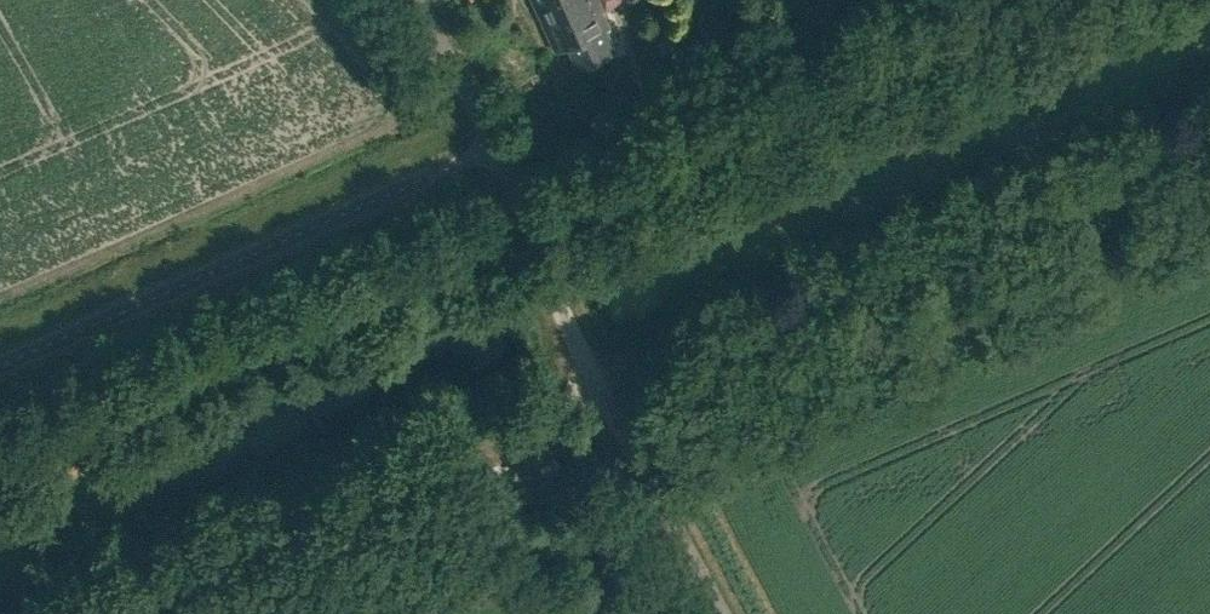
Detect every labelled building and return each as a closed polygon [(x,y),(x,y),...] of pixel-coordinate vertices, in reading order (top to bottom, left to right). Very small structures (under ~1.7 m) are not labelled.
[(581,63),(612,49),(603,30),(610,27),(604,15),(609,13),(603,0),(535,0),(558,50),(572,43),(581,63)] [(535,484),(541,497),(552,492),(546,479),(535,484)]
